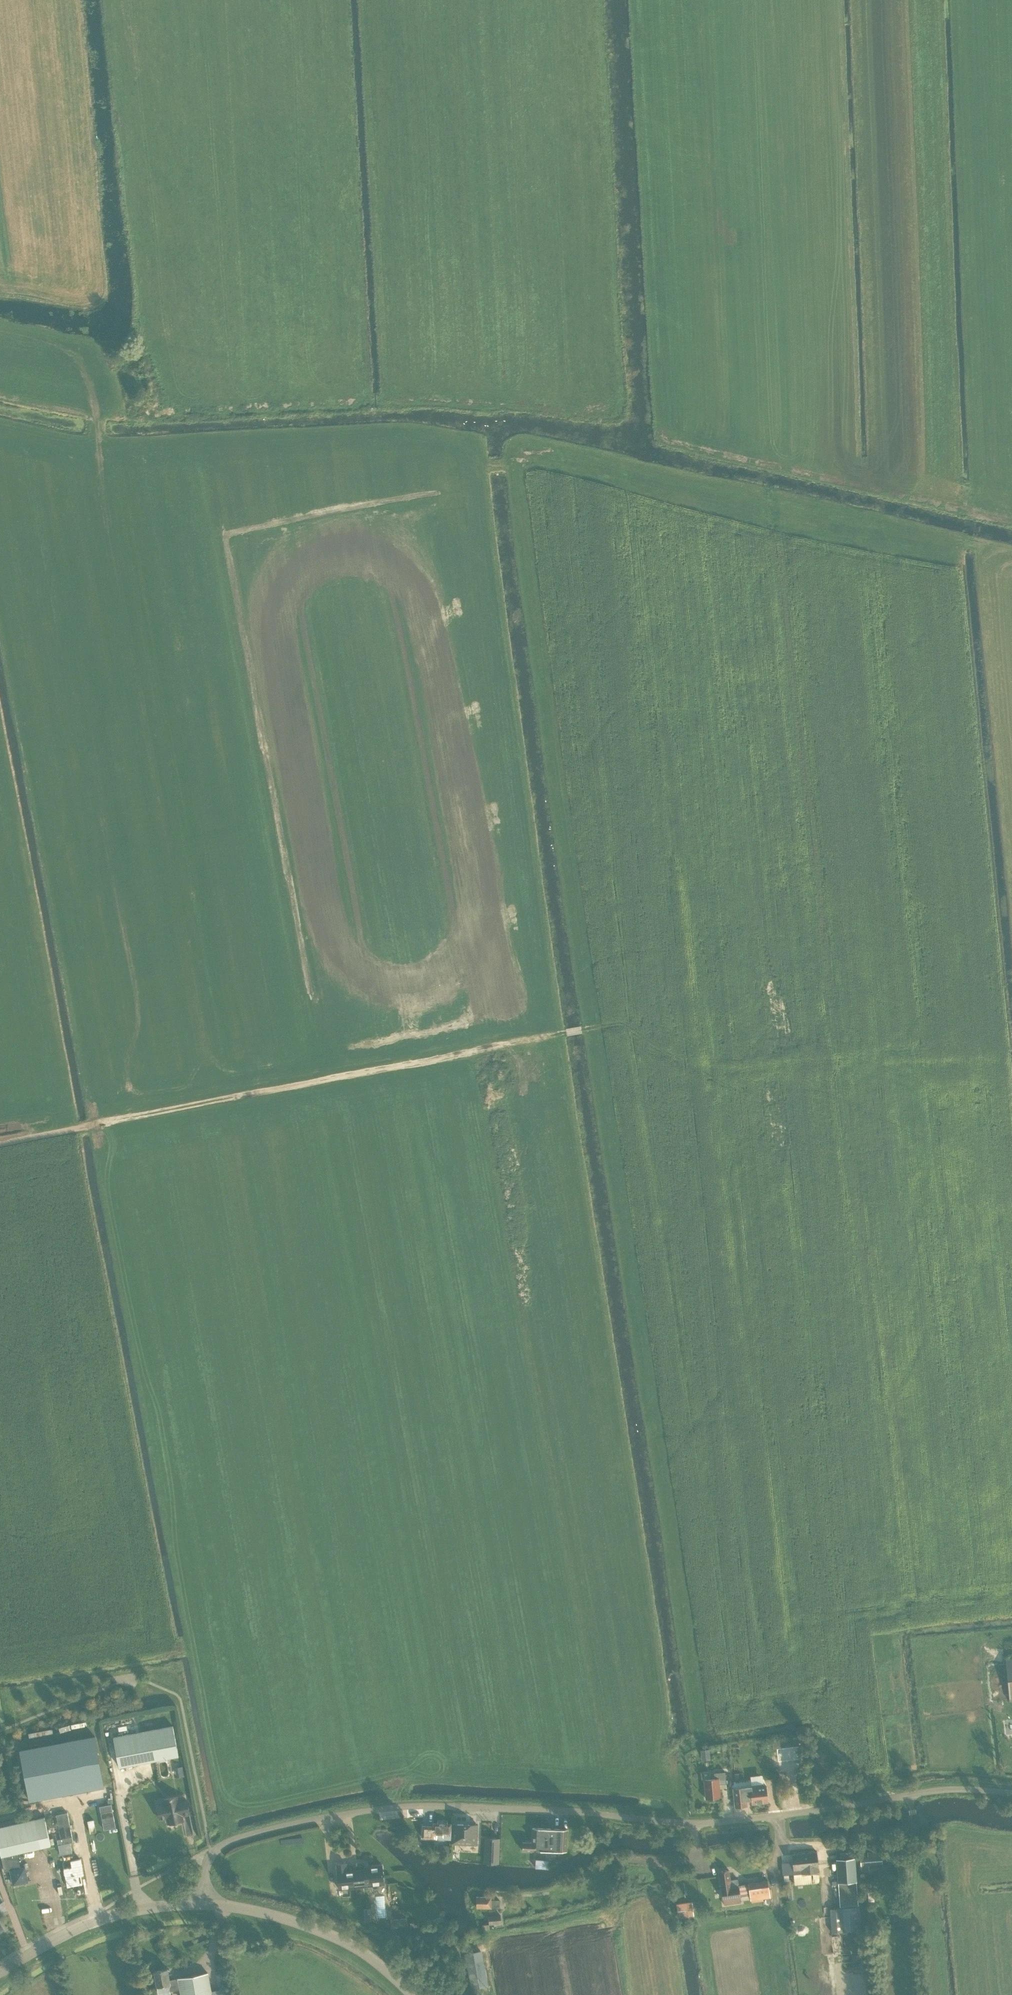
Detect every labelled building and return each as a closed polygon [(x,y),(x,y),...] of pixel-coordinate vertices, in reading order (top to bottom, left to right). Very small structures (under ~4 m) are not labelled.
[(178,1755),(172,1725),(113,1736),(119,1766),(178,1755)] [(93,1729),(58,1736),(69,1785),(103,1778),(93,1729)] [(58,1736),(24,1743),(35,1793),(69,1785),(58,1736)] [(796,1745),(794,1737),(787,1738),(789,1746),(796,1745)] [(715,1778),(704,1779),(705,1798),(720,1797),(719,1784),(726,1784),(726,1772),(714,1772),(715,1778)] [(752,1799),(752,1804),(767,1802),(765,1785),(733,1789),(735,1807),(747,1805),(746,1799),(752,1799)] [(103,1819),(114,1817),(110,1793),(98,1796),(103,1819)] [(194,1834),(187,1799),(179,1801),(178,1795),(163,1798),(164,1804),(156,1805),(159,1818),(166,1817),(167,1823),(169,1822),(170,1823),(174,1823),(173,1821),(182,1820),(185,1835),(186,1835),(182,1814),(189,1812),(193,1834),(194,1834)] [(71,1830),(66,1806),(54,1809),(59,1832),(56,1833),(59,1848),(71,1845),(68,1830),(71,1830)] [(0,1826),(0,1852),(1,1856),(4,1872),(10,1871),(13,1884),(28,1881),(25,1866),(20,1867),(17,1852),(50,1844),(44,1816),(0,1826)] [(451,1823),(433,1823),(433,1826),(422,1826),(421,1838),(434,1838),(434,1833),(444,1833),(444,1839),(450,1839),(451,1823)] [(452,1823),(451,1834),(451,1844),(477,1845),(478,1825),(452,1823)] [(533,1849),(540,1849),(566,1850),(567,1828),(542,1827),(532,1827),(531,1841),(522,1841),(522,1850),(532,1850),(532,1849),(533,1849)] [(116,1836),(100,1839),(104,1863),(120,1860),(116,1836)] [(485,1838),(484,1862),(499,1862),(500,1839),(485,1838)] [(450,1846),(442,1845),(441,1856),(449,1856),(450,1846)] [(882,1863),(881,1851),(868,1852),(869,1857),(861,1858),(862,1871),(868,1870),(868,1864),(882,1863)] [(818,1868),(817,1852),(792,1854),(793,1870),(794,1874),(818,1871),(818,1868)] [(73,1863),(64,1864),(68,1884),(84,1881),(82,1873),(85,1872),(82,1855),(71,1857),(73,1863)] [(857,1881),(855,1857),(836,1858),(838,1882),(842,1882),(843,1892),(857,1891),(856,1881),(857,1881)] [(347,1870),(346,1862),(336,1863),(339,1888),(372,1885),(371,1877),(383,1876),(382,1864),(363,1866),(363,1868),(347,1870)] [(730,1880),(728,1870),(719,1871),(722,1890),(721,1890),(723,1898),(727,1898),(727,1896),(740,1895),(745,1894),(744,1887),(739,1887),(737,1879),(730,1880)] [(770,1897),(768,1880),(748,1883),(750,1900),(770,1897)] [(375,1895),(376,1917),(391,1916),(390,1894),(375,1895)] [(491,1899),(491,1896),(476,1896),(476,1907),(491,1907),(499,1907),(499,1899),(491,1899)] [(689,1916),(686,1902),(677,1904),(679,1917),(689,1916)] [(861,1930),(859,1906),(830,1908),(832,1932),(861,1930)] [(501,1923),(501,1915),(489,1916),(490,1924),(501,1923)] [(390,1919),(391,1927),(407,1925),(406,1917),(390,1919)] [(488,1985),(482,1951),(464,1954),(471,1989),(488,1985)] [(169,1980),(167,1968),(154,1970),(156,1986),(168,1984),(169,1991),(179,1989),(180,1994),(211,1994),(208,1973),(169,1980)]
